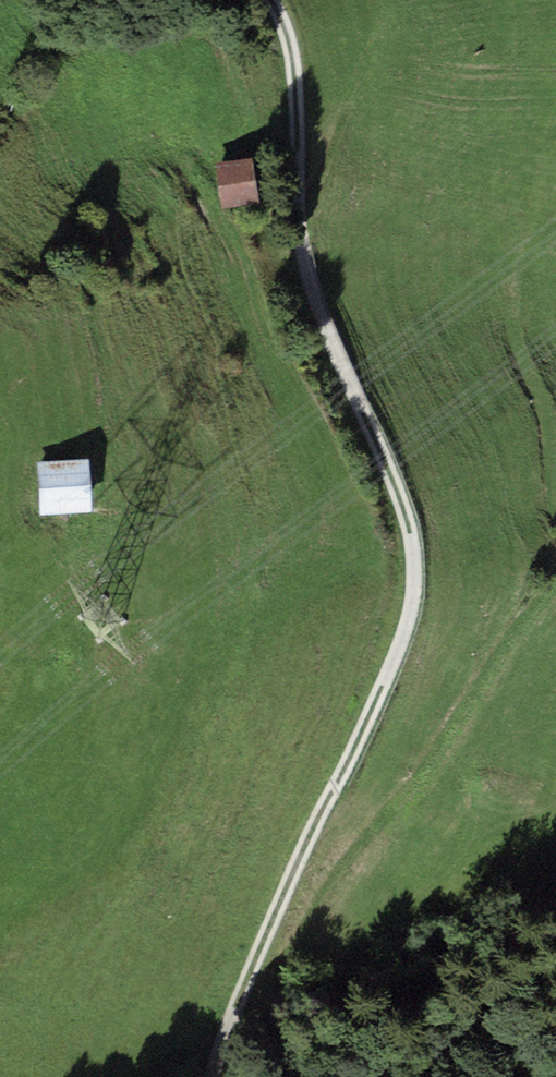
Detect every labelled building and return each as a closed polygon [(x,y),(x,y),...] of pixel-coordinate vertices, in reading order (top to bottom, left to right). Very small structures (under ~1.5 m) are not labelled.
[(260,169),(225,172),(228,208),(263,205),(260,169)] [(94,468),(49,469),(50,512),(95,511),(94,468)]
